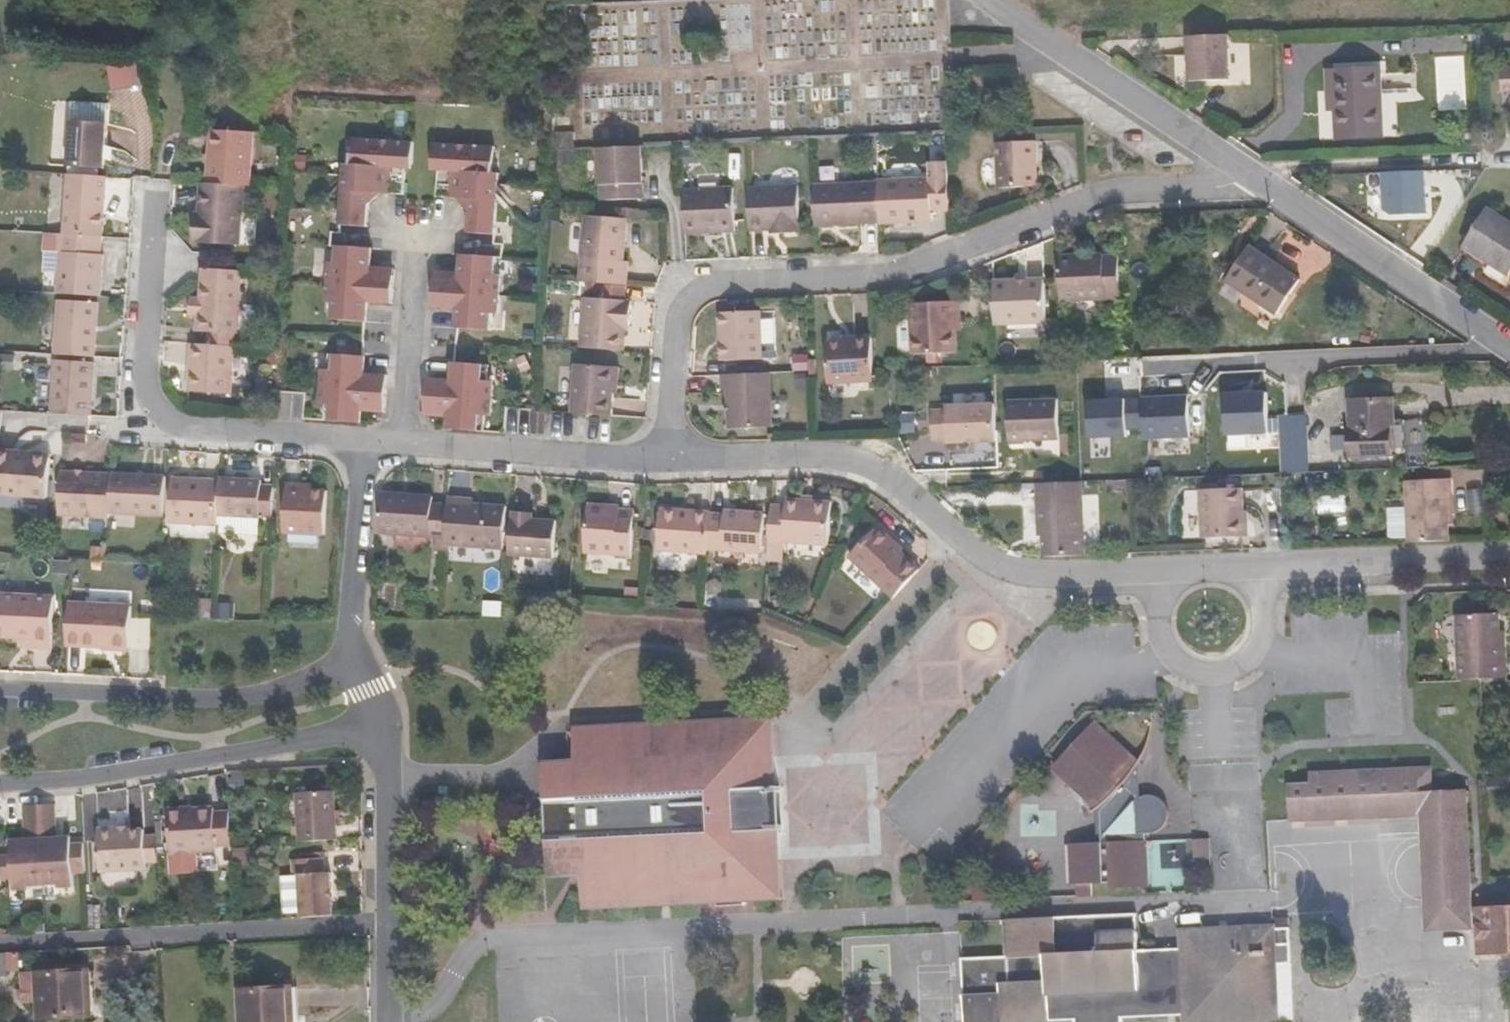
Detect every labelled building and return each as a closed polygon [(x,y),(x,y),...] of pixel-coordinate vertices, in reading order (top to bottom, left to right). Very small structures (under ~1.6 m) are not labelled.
[(1231,79),(1229,34),(1189,36),(1191,81),(1231,79)] [(136,58),(107,61),(110,88),(138,85),(136,58)] [(1338,135),(1383,133),(1381,69),(1328,71),(1329,91),(1336,91),(1337,111),(1338,135)] [(1336,91),(1329,91),(1330,111),(1337,111),(1336,91)] [(104,168),(107,123),(71,121),(68,165),(104,168)] [(250,186),(253,132),(241,132),(211,130),(208,183),(244,185),(250,186)] [(574,133),(552,133),(551,150),(575,149),(574,133)] [(1384,140),(1383,133),(1338,135),(1338,142),(1384,140)] [(415,142),(353,138),(352,154),(351,166),(346,165),(341,225),(369,227),(370,206),(382,194),(391,195),(404,195),(406,170),(413,170),(415,142)] [(1000,143),(1002,188),(1036,186),(1034,142),(1000,143)] [(495,173),(497,147),(433,143),(431,171),(439,172),(437,197),(449,198),(458,199),(470,212),(468,233),(497,236),(501,173),(495,173)] [(642,146),(599,148),(602,203),(645,199),(642,146)] [(949,207),(948,162),(930,163),(931,178),(878,180),(878,183),(880,222),(880,224),(933,221),(933,213),(933,208),(949,207)] [(102,236),(106,177),(68,174),(65,234),(100,236),(102,236)] [(240,246),(244,185),(208,183),(201,183),(199,212),(198,213),(198,221),(194,220),(193,243),(240,246)] [(878,183),(814,185),(815,225),(880,222),(878,183)] [(801,187),(749,190),(750,230),(780,229),(789,228),(789,232),(803,231),(801,187)] [(734,188),(684,190),(686,234),(736,231),(734,188)] [(1509,275),(1509,223),(1487,209),(1464,245),(1509,275)] [(628,219),(587,216),(581,282),(601,283),(624,285),(628,285),(630,262),(625,261),(628,219)] [(59,294),(101,296),(104,255),(99,255),(100,236),(65,234),(47,233),(46,251),(61,252),(61,259),(59,294)] [(329,263),(328,283),(394,288),(395,276),(371,274),(372,266),(367,261),(368,248),(336,246),(334,263),(329,263)] [(1227,281),(1278,315),(1301,280),(1250,246),(1227,281)] [(435,278),(434,289),(502,294),(503,275),(496,274),(498,257),(466,255),(465,267),(459,272),(459,279),(435,278)] [(1121,297),(1119,257),(1105,257),(1105,255),(1059,257),(1061,301),(1106,299),(1106,297),(1121,297)] [(371,274),(395,276),(395,268),(372,266),(371,274)] [(234,346),(236,347),(240,271),(202,268),(201,283),(200,299),(200,302),(204,307),(196,315),(195,332),(212,333),(211,345),(234,346)] [(436,270),(435,278),(459,279),(459,272),(436,270)] [(1046,279),(994,282),(996,325),(1048,322),(1046,279)] [(394,288),(328,283),(326,303),(332,303),(331,320),(364,322),(365,308),(370,303),(392,305),(394,288)] [(624,285),(601,283),(600,299),(622,300),(624,285)] [(502,294),(434,289),(433,308),(457,310),(461,315),(460,329),(492,331),(493,314),(500,315),(502,294)] [(585,298),(581,348),(624,351),(626,332),(626,323),(630,323),(632,301),(622,300),(600,299),(585,298)] [(200,302),(200,299),(190,299),(189,314),(196,315),(204,307),(200,302)] [(58,354),(95,356),(98,303),(59,301),(56,341),(58,341),(58,354)] [(956,320),(961,320),(960,301),(911,303),(913,355),(957,353),(956,331),(956,320)] [(722,362),(763,360),(761,310),(720,312),(722,362)] [(874,369),(872,336),(853,337),(854,342),(843,342),(826,343),(828,384),(874,381),(874,369)] [(211,345),(192,344),(189,392),(232,395),(234,346),(211,345)] [(331,406),(330,421),(358,423),(359,412),(364,412),(386,414),(387,394),(388,375),(366,373),(362,368),(362,357),(334,354),(333,371),(328,371),(322,370),(320,405),(326,406),(331,406)] [(52,414),(91,416),(94,362),(54,361),(52,414)] [(481,416),(486,416),(493,417),(495,382),(488,381),(483,381),(485,365),(457,363),(456,375),(451,379),(428,377),(425,416),(442,417),(447,418),(446,429),(479,432),(481,416)] [(577,364),(573,413),(612,416),(614,395),(616,367),(577,364)] [(769,373),(723,375),(724,391),(730,390),(731,429),(771,428),(769,373)] [(1266,394),(1224,395),(1225,434),(1267,432),(1266,394)] [(1187,395),(1145,397),(1146,436),(1188,434),(1187,395)] [(1126,398),(1084,400),(1085,438),(1127,437),(1126,398)] [(1391,421),(1394,421),(1394,400),(1350,402),(1352,431),(1353,456),(1392,454),(1392,453),(1391,421)] [(1058,401),(1008,403),(1010,445),(1025,445),(1025,442),(1060,441),(1058,401)] [(997,441),(996,404),(947,406),(947,409),(932,409),(933,440),(948,440),(948,443),(997,441)] [(546,435),(547,413),(534,413),(533,434),(546,435)] [(48,499),(52,459),(15,456),(15,452),(0,451),(0,495),(48,499)] [(110,518),(110,512),(112,475),(61,472),(59,515),(110,518)] [(110,512),(164,515),(166,477),(112,474),(112,475),(110,512)] [(220,481),(218,516),(221,516),(220,533),(260,535),(262,481),(220,478),(220,481)] [(171,523),(218,525),(218,516),(220,481),(173,479),(171,523)] [(1406,482),(1409,542),(1449,541),(1449,525),(1447,495),(1452,495),(1452,480),(1406,482)] [(1042,537),(1043,557),(1046,557),(1087,555),(1084,482),(1081,482),(1036,484),(1038,527),(1042,527),(1042,537)] [(306,490),(306,485),(287,484),(284,533),(326,536),(328,491),(312,490),(306,490)] [(1245,537),(1244,512),(1243,488),(1201,490),(1203,539),(1245,537)] [(431,537),(446,538),(448,505),(433,504),(433,497),(382,493),(379,534),(431,537)] [(446,538),(445,545),(504,549),(507,506),(479,504),(471,504),(471,499),(449,497),(448,505),(446,538)] [(787,507),(772,505),(768,561),(784,562),(786,542),(829,545),(832,502),(787,499),(787,507)] [(611,509),(611,506),(590,504),(586,553),(633,556),(636,511),(622,510),(611,509)] [(711,514),(712,513),(662,509),(659,551),(709,554),(709,550),(711,514)] [(725,515),(711,514),(709,550),(764,553),(766,514),(725,511),(725,515)] [(513,512),(510,555),(555,558),(557,522),(533,520),(533,514),(513,512)] [(887,598),(914,570),(896,553),(886,545),(889,542),(872,526),(843,557),(887,598)] [(886,545),(896,553),(898,551),(889,542),(886,545)] [(825,555),(825,545),(786,544),(786,554),(825,555)] [(55,597),(0,594),(0,636),(23,638),(22,648),(52,649),(55,597)] [(132,606),(70,603),(67,645),(130,649),(132,606)] [(1458,616),(1460,680),(1482,679),(1506,678),(1506,663),(1500,663),(1499,631),(1498,614),(1458,616)] [(779,856),(778,850),(772,720),(574,730),(576,764),(545,765),(550,877),(575,876),(582,875),(583,908),(665,904),(781,898),(779,856)] [(1106,801),(1119,788),(1120,787),(1136,768),(1139,762),(1094,722),(1058,762),(1103,804),(1106,801)] [(1101,805),(1103,804),(1058,762),(1052,768),(1096,809),(1101,805)] [(1120,787),(1119,788),(1136,802),(1139,797),(1139,762),(1136,768),(1120,787)] [(1289,820),(1422,815),(1431,814),(1431,791),(1431,769),(1309,774),(1310,785),(1288,786),(1289,820)] [(1136,802),(1119,788),(1106,801),(1103,804),(1101,805),(1102,843),(1071,844),(1073,884),(1110,883),(1111,889),(1149,887),(1146,834),(1154,833),(1161,831),(1165,826),(1168,821),(1169,816),(1168,810),(1167,805),(1161,799),(1156,796),(1150,794),(1139,797),(1136,802)] [(1422,815),(1425,880),(1470,878),(1466,789),(1431,791),(1431,814),(1422,815)] [(338,840),(335,791),(298,794),(301,842),(338,840)] [(24,806),(26,839),(27,855),(13,856),(14,878),(15,890),(30,890),(30,886),(59,884),(59,888),(74,887),(74,874),(72,844),(58,844),(58,837),(56,804),(40,805),(24,806)] [(215,808),(169,811),(171,853),(217,850),(217,845),(232,844),(230,812),(215,813),(215,808)] [(146,837),(145,830),(130,830),(119,831),(119,828),(99,829),(101,872),(147,869),(147,861),(146,837)] [(158,836),(146,837),(147,861),(159,860),(158,836)] [(27,855),(26,839),(12,840),(13,856),(27,855)] [(84,843),(72,844),(74,874),(86,873),(84,843)] [(286,919),(303,918),(334,916),(331,873),(325,873),(324,858),(294,860),(294,875),(283,876),(286,919)] [(1470,878),(1425,880),(1427,930),(1472,928),(1471,913),(1470,878)] [(1478,909),(1478,913),(1480,953),(1509,952),(1509,908),(1478,909)] [(1075,1019),(1076,1021),(1122,1021),(1122,1018),(1185,1014),(1185,1021),(1215,1021),(1261,1020),(1278,1019),(1276,964),(1291,964),(1290,929),(1274,929),(1274,927),(1181,931),(1182,949),(1138,951),(1137,930),(1136,930),(1136,915),(1007,920),(1008,958),(962,959),(965,1021),(1027,1021),(1049,1021),(1049,1020),(1049,1010),(1075,1009),(1075,1019)] [(19,953),(0,954),(0,979),(20,978),(19,953)] [(41,1019),(92,1016),(90,971),(21,975),(22,1000),(40,999),(41,1019)] [(293,987),(240,991),(242,1021),(294,1021),(293,987)] [(1049,1020),(1075,1019),(1075,1009),(1049,1010),(1049,1020)]
